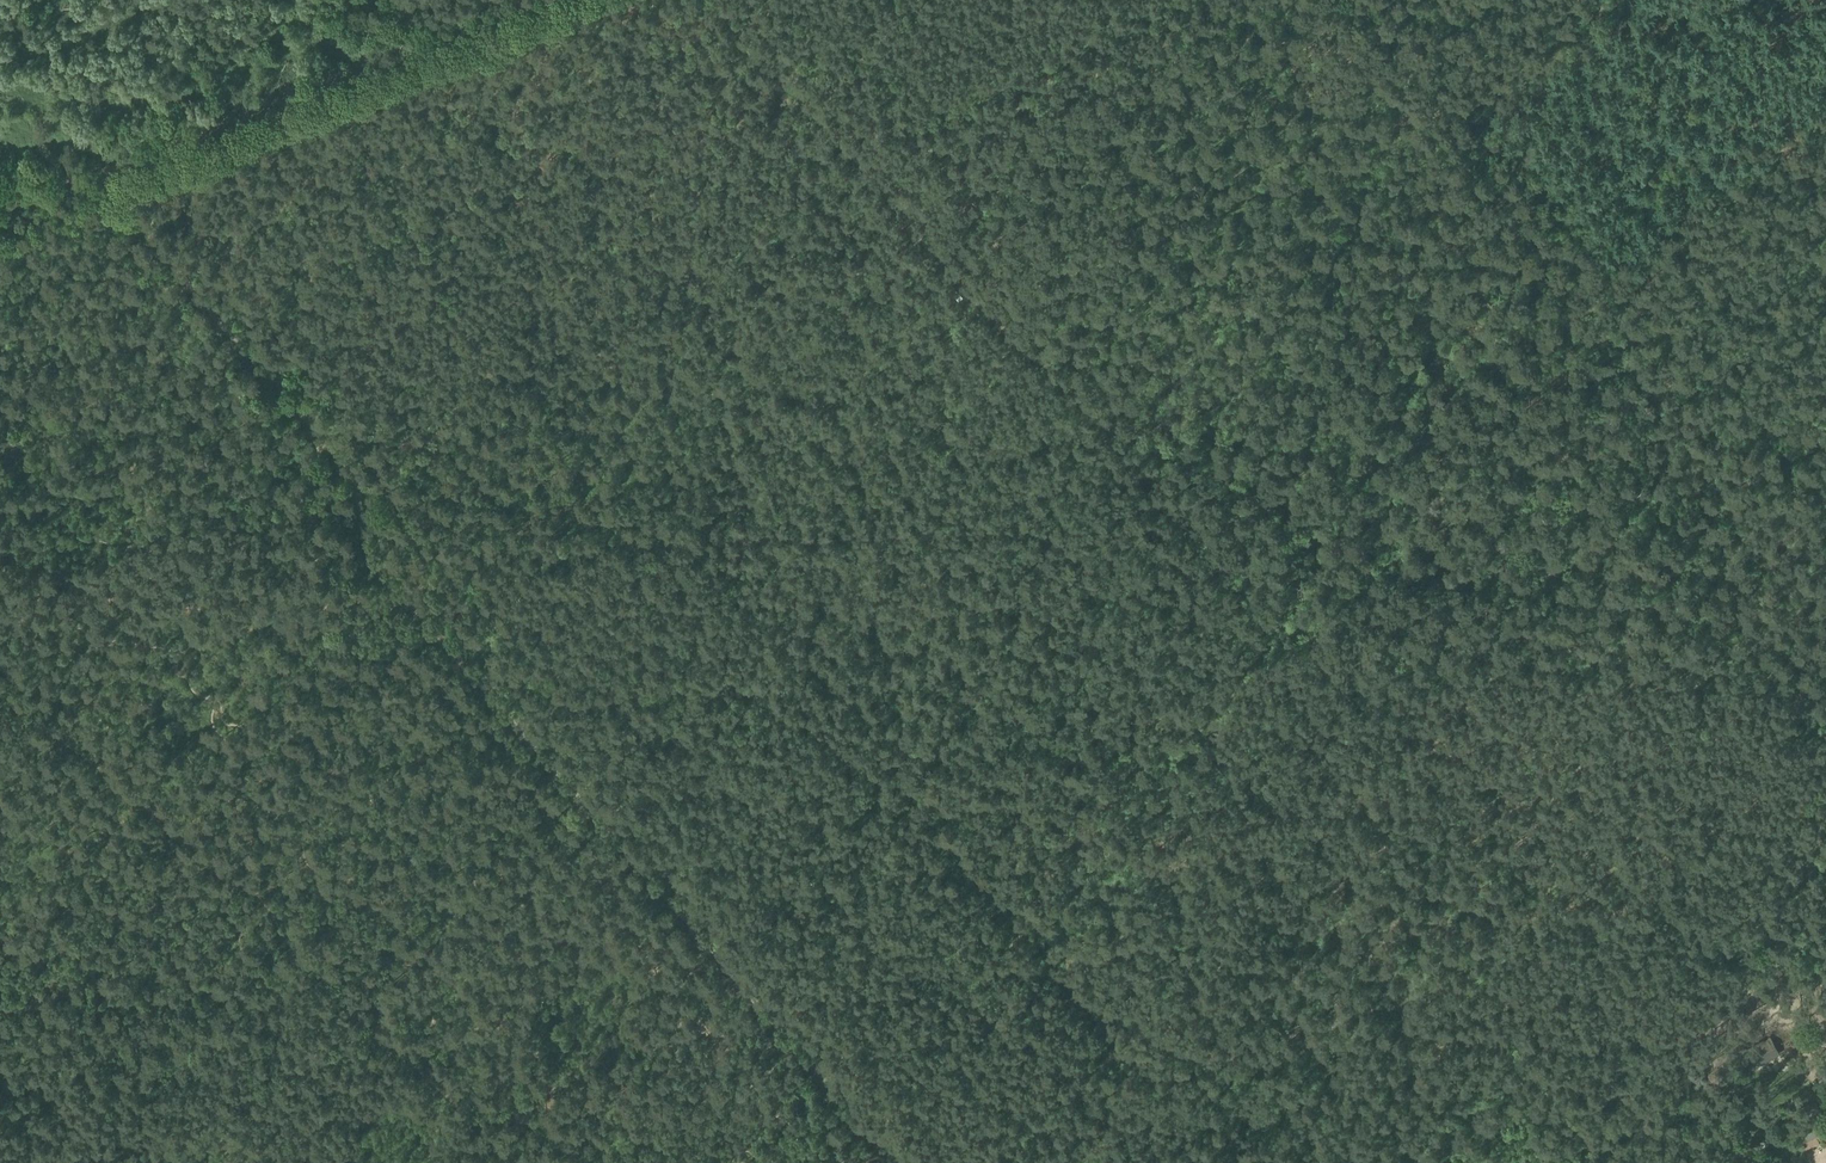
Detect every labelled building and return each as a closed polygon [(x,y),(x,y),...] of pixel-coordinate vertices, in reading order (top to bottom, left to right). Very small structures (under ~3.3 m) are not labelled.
[(1776,1054),(1768,1037),(1736,1053),(1744,1070),(1776,1054)]
